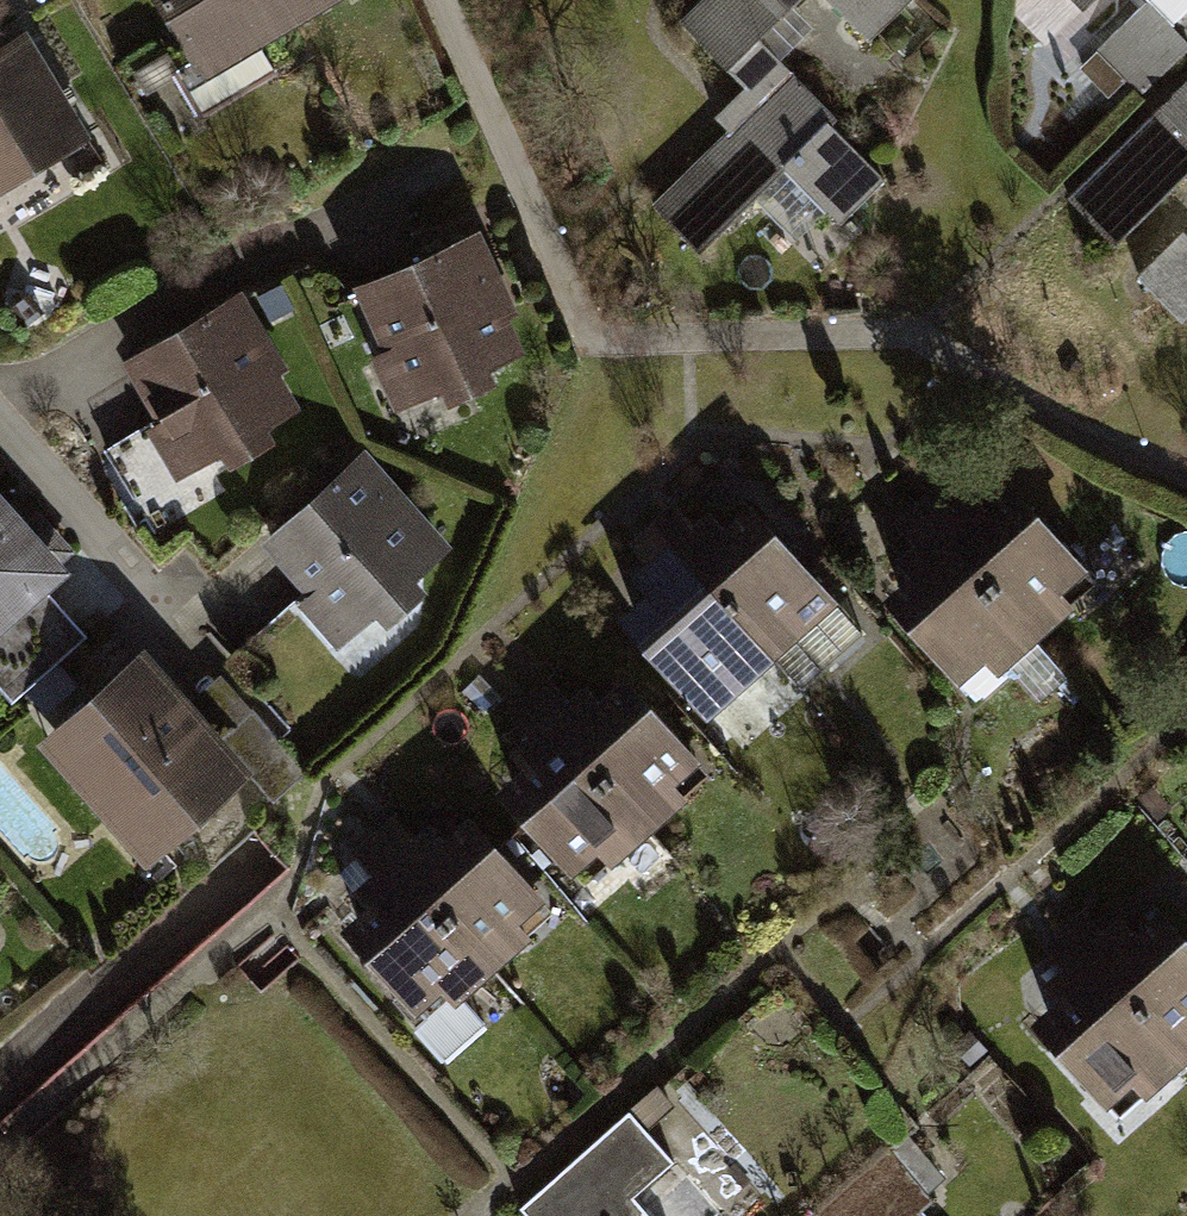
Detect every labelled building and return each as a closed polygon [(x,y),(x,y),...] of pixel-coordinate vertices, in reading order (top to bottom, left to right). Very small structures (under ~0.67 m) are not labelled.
[(207,71),(189,81),(211,119),(278,81),(255,40),(324,0),(166,0),(207,71)] [(686,19),(733,69),(763,41),(807,0),(707,0),(686,19)] [(867,40),(910,0),(830,0),(867,40)] [(1089,13),(1103,0),(1077,0),(1089,13)] [(1154,4),(1100,55),(1139,96),(1186,50),(1186,0),(1149,0),(1154,4)] [(0,40),(0,182),(87,131),(24,26),(0,40)] [(895,181),(763,41),(733,69),(756,94),(647,196),(704,257),(788,179),(840,233),(895,181)] [(1074,193),(1119,240),(1186,174),(1186,83),(1074,193)] [(473,222),(352,277),(385,350),(364,359),(385,404),(431,383),(439,399),(489,377),(482,363),(518,347),(501,309),(511,305),(473,222)] [(1183,226),(1138,269),(1181,313),(1186,307),(1186,230),(1183,226)] [(240,284),(129,346),(115,353),(156,425),(180,470),(210,455),(218,470),(271,440),(263,425),(298,406),(279,371),(286,367),(240,284)] [(156,425),(144,431),(106,451),(149,531),(228,489),(218,470),(210,455),(180,470),(156,425)] [(363,442),(249,539),(334,638),(450,544),(363,442)] [(885,579),(895,591),(969,683),(1069,602),(1054,583),(1076,565),(1004,476),(975,499),(965,486),(941,505),(928,489),(916,498),(901,510),(888,521),(900,536),(870,560),(885,579)] [(643,584),(618,607),(707,706),(768,651),(802,689),(860,636),(829,602),(839,594),(748,493),(722,517),(707,501),(688,518),(672,499),(660,510),(650,519),(635,532),(653,552),(632,572),(643,584)] [(9,702),(83,635),(41,590),(65,568),(0,498),(0,692),(9,702)] [(131,648),(31,729),(134,856),(234,775),(131,648)] [(518,697),(505,708),(523,731),(505,745),(518,761),(496,779),(578,881),(684,796),(666,774),(693,753),(625,668),(595,692),(582,676),(559,694),(544,676),(530,687),(518,697)] [(345,903),(328,917),(414,1018),(409,1021),(453,1073),(494,1038),(463,1002),(527,947),(506,923),(537,897),(466,813),(440,835),(425,816),(408,830),(393,813),(380,824),(364,838),(350,850),(365,867),(336,892),(345,903)] [(1053,938),(1045,944),(1061,963),(1046,976),(1063,996),(1032,1023),(1060,1056),(1066,1050),(1138,1132),(1164,1110),(1153,1098),(1186,1068),(1186,910),(1160,878),(1103,927),(1086,908),(1076,917),(1053,938)] [(519,1210),(525,1215),(716,1215),(679,1175),(669,1184),(659,1174),(673,1161),(625,1107),(515,1205),(519,1210)] [(813,1215),(913,1215),(930,1201),(888,1152),(813,1215)]
